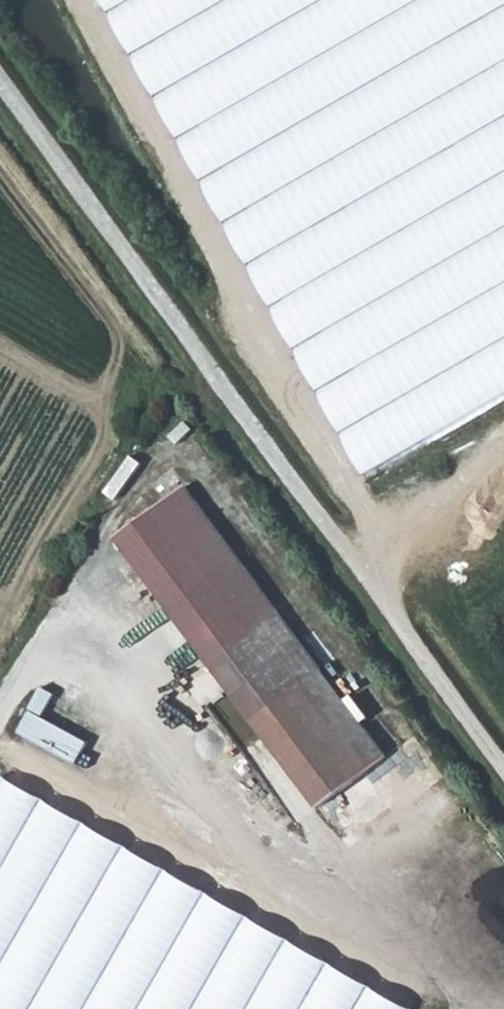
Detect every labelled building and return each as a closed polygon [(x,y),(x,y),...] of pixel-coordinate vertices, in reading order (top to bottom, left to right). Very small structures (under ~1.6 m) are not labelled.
[(366,476),(503,397),(503,0),(100,0),(366,476)] [(122,537),(283,757),(327,676),(190,487),(122,537)] [(390,762),(327,676),(283,757),(323,812),(390,762)] [(48,718),(59,693),(46,687),(24,734),(84,762),(95,739),(48,718)] [(4,776),(0,784),(0,1008),(410,1008),(4,776)]
